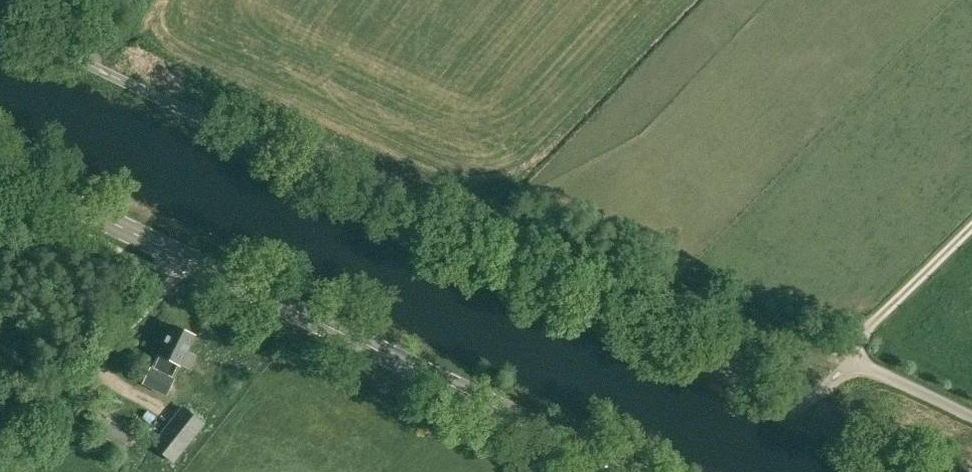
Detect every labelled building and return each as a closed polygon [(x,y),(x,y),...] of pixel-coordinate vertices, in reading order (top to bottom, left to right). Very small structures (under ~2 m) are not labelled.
[(181,364),(189,368),(195,355),(187,351),(195,336),(172,325),(158,353),(159,354),(152,368),(151,367),(144,383),(166,394),(174,378),(173,378),(180,364),(181,364)] [(118,402),(104,410),(118,436),(133,428),(118,402)] [(182,405),(152,443),(151,444),(175,463),(206,424),(182,405)]
